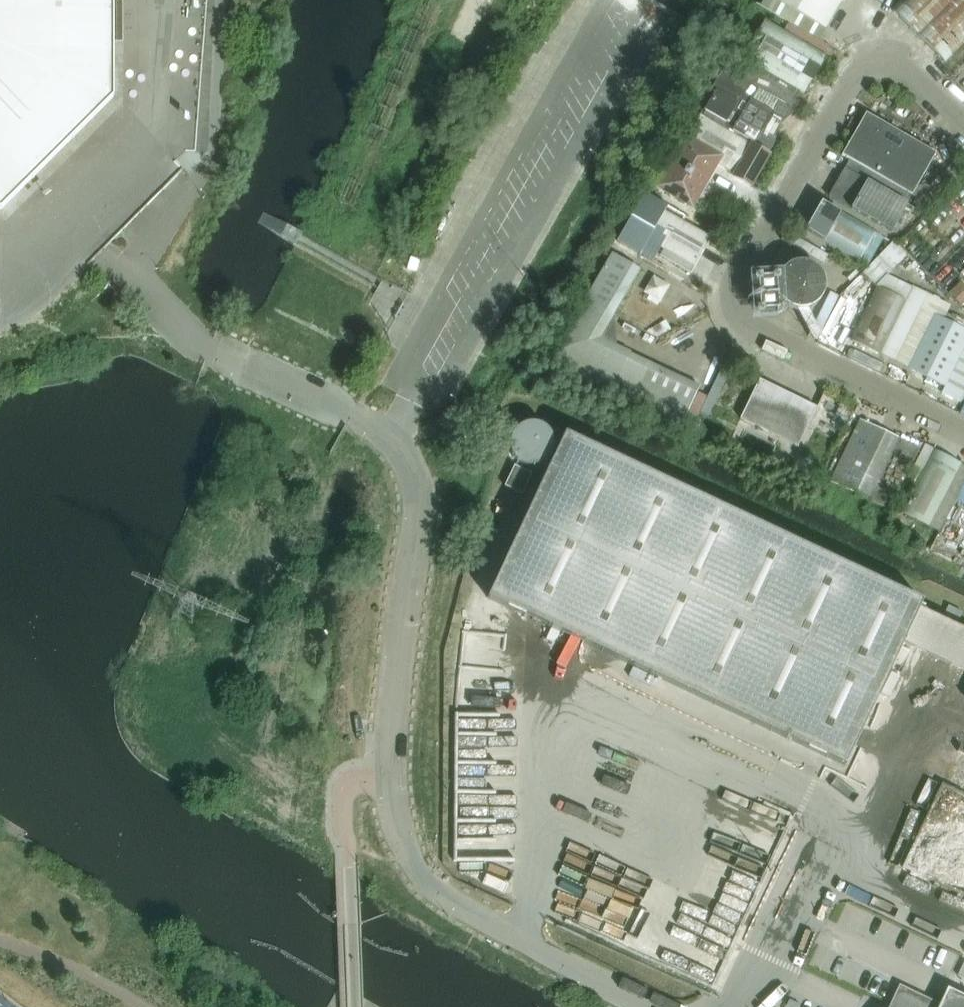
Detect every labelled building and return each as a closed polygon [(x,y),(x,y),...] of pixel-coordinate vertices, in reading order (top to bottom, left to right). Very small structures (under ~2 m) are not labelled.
[(6,229),(75,160),(121,112),(120,0),(0,0),(0,229),(6,229)] [(826,30),(843,0),(773,0),(826,30)] [(963,44),(963,0),(900,0),(891,9),(945,63),(963,44)] [(804,94),(826,56),(765,21),(743,59),(804,94)] [(710,101),(700,117),(763,153),(766,151),(768,150),(770,149),(771,147),(772,145),(773,143),(773,141),(774,139),(774,137),(775,133),(776,130),(776,128),(777,126),(779,124),(780,122),(782,120),(784,119),(786,117),(790,114),(791,112),(796,107),(798,102),(742,70),(737,79),(726,73),(710,100),(710,101)] [(912,196),(937,154),(866,113),(842,155),(912,196)] [(700,117),(684,145),(659,188),(691,206),(715,163),(735,175),(734,177),(751,186),(768,156),(763,153),(700,117),(700,118),(700,117)] [(908,204),(845,169),(828,198),(891,233),(908,204)] [(860,260),(875,233),(823,203),(807,230),(860,260)] [(692,274),(712,239),(659,208),(639,244),(692,274)] [(613,254),(550,362),(682,425),(700,387),(599,340),(640,270),(613,254)] [(814,306),(816,305),(818,303),(820,301),(821,299),(823,296),(824,294),(825,291),(825,288),(825,286),(825,283),(825,280),(824,278),(823,275),(822,273),(820,271),(818,269),(816,267),(814,265),(812,264),(810,263),(807,262),(804,262),(802,261),(799,262),(796,262),(794,263),(791,264),(789,265),(787,266),(785,268),(783,270),(781,272),(780,274),(779,277),(778,279),(777,282),(777,284),(777,287),(778,290),(778,292),(779,295),(780,297),(782,299),(783,301),(785,303),(787,305),(790,307),(792,308),(795,309),(797,309),(800,310),(803,310),(806,309),(808,308),(811,308),(814,306)] [(662,303),(673,283),(657,274),(646,294),(662,303)] [(880,355),(906,301),(910,293),(894,285),(890,293),(878,287),(851,341),(880,355)] [(948,295),(961,308),(963,304),(963,293),(957,286),(948,295)] [(924,296),(900,343),(917,352),(935,315),(941,304),(924,296)] [(909,369),(945,387),(963,348),(963,329),(935,315),(917,352),(909,369)] [(759,380),(740,419),(798,447),(817,408),(759,380)] [(830,482),(868,500),(887,510),(917,447),(860,420),(830,482)] [(508,443),(508,445),(508,448),(509,451),(510,453),(511,456),(512,458),(513,460),(515,462),(517,464),(519,466),(522,467),(524,468),(527,469),(529,469),(532,469),(535,469),(537,469),(540,468),(542,467),(544,466),(556,442),(555,440),(555,438),(554,435),(552,433),(551,431),(549,429),(547,427),(545,425),(542,424),(540,423),(537,422),(535,422),(532,422),(529,422),(527,422),(524,423),(522,424),(519,425),(517,427),(515,429),(513,431),(512,433),(511,435),(510,437),(509,440),(508,443)] [(488,598),(845,766),(903,642),(963,671),(963,629),(919,608),(922,602),(565,434),(488,598)] [(915,486),(932,452),(922,447),(905,481),(915,486)] [(930,527),(957,473),(961,466),(933,452),(929,459),(902,512),(930,527)] [(532,474),(515,466),(505,487),(522,495),(532,474)] [(961,550),(939,538),(933,549),(956,560),(961,550)] [(728,926),(745,923),(743,912),(727,914),(728,926)] [(946,992),(940,1005),(898,987),(889,1006),(963,1006),(963,1000),(946,992)]
